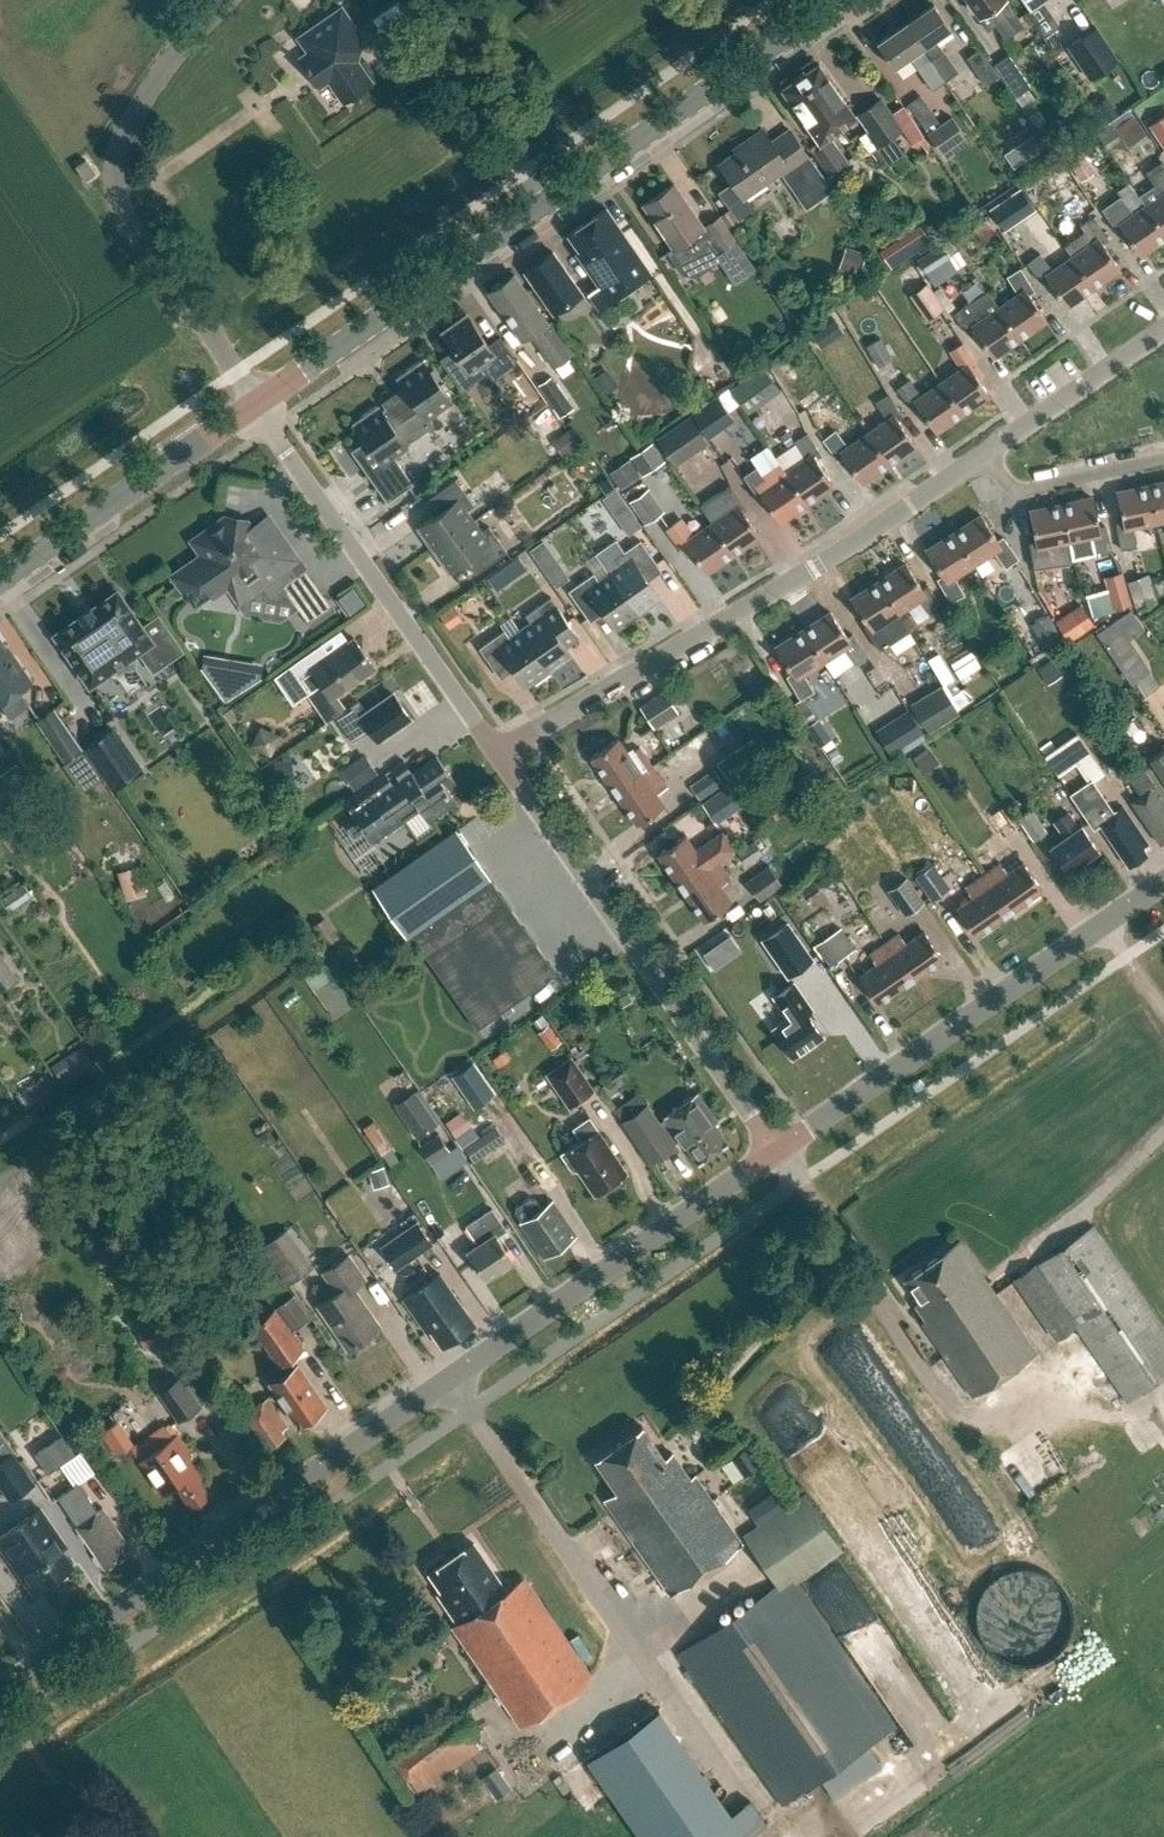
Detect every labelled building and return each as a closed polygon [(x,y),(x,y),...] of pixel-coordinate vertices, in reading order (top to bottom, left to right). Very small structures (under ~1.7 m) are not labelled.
[(978,19),(976,20),(985,33),(997,25),(1006,38),(1023,26),(1005,0),(1006,0),(966,0),(967,2),(967,7),(971,13),(975,14),(978,19)] [(1032,10),(1046,0),(1025,0),(1032,10)] [(922,49),(944,81),(957,72),(935,41),(950,30),(933,6),(906,25),(922,49)] [(320,87),(329,81),(343,102),(372,82),(348,47),(362,36),(342,7),(308,31),(318,45),(300,58),(320,87)] [(906,25),(877,45),(894,69),(909,58),(932,90),(944,81),(922,49),(906,25)] [(1119,60),(1095,27),(1067,46),(1090,80),(1119,60)] [(987,86),(1000,76),(993,66),(981,49),(967,59),(987,86)] [(993,66),(1000,76),(1015,98),(1032,86),(1009,55),(993,66)] [(815,152),(831,174),(848,162),(830,136),(857,117),(819,64),(784,89),(823,146),(815,152)] [(926,126),(940,118),(926,93),(912,101),(926,126)] [(882,100),(860,115),(874,135),(862,143),(870,155),(903,131),(882,100)] [(1133,144),(1151,130),(1136,111),(1118,125),(1133,144)] [(922,132),(937,153),(963,135),(948,114),(922,132)] [(1148,125),(1163,149),(1163,115),(1148,125)] [(782,173),(806,208),(831,191),(790,131),(772,143),(763,130),(746,142),(748,145),(720,164),(743,198),(782,173)] [(1018,163),(1040,149),(1033,137),(1011,151),(1018,163)] [(1071,163),(1083,181),(1097,172),(1085,153),(1071,163)] [(85,181),(96,174),(86,160),(76,166),(85,181)] [(1146,208),(1163,233),(1163,167),(1149,177),(1163,197),(1146,208)] [(681,240),(689,252),(714,234),(722,246),(733,237),(716,213),(701,224),(671,182),(641,203),(672,247),(681,240)] [(1034,208),(1021,190),(991,211),(1003,229),(1034,208)] [(1104,210),(1121,234),(1123,232),(1140,255),(1163,239),(1163,233),(1146,208),(1134,216),(1121,198),(1104,210)] [(719,214),(728,226),(737,219),(729,207),(719,214)] [(651,273),(606,208),(568,234),(580,251),(576,253),(599,286),(587,293),(599,310),(651,273)] [(1073,259),(1093,287),(1120,269),(1103,245),(1108,241),(1094,219),(1082,226),(1093,245),(1073,259)] [(972,231),(983,247),(996,238),(985,222),(972,231)] [(914,258),(923,272),(946,257),(937,243),(914,258)] [(867,268),(870,249),(849,246),(846,265),(867,268)] [(582,293),(553,252),(524,273),(554,314),(582,293)] [(1050,282),(1067,306),(1093,287),(1073,259),(1053,272),(1041,255),(1029,263),(1045,285),(1050,282)] [(1000,309),(1020,338),(1047,319),(1030,295),(1035,292),(1021,270),(1009,277),(1020,295),(1000,309)] [(514,274),(489,292),(520,338),(529,332),(553,367),(573,353),(549,318),(546,320),(514,274)] [(913,294),(928,315),(942,304),(927,284),(913,294)] [(976,332),(993,357),(1020,338),(1000,309),(980,323),(966,306),(955,314),(971,336),(976,332)] [(496,356),(466,314),(450,326),(451,328),(443,334),(457,354),(443,364),(462,391),(487,373),(482,365),(496,356)] [(867,346),(878,369),(894,361),(883,338),(867,346)] [(942,384),(962,413),(989,394),(972,370),(977,367),(962,344),(950,352),(962,370),(942,384)] [(421,361),(406,372),(407,374),(399,380),(408,394),(382,412),(378,406),(377,406),(377,407),(362,417),(363,420),(355,426),(369,445),(354,455),(388,502),(413,484),(394,457),(407,447),(393,428),(420,410),(426,419),(451,402),(422,360),(421,361)] [(764,363),(730,386),(748,412),(781,389),(764,363)] [(593,378),(604,395),(617,386),(606,369),(593,378)] [(528,374),(514,385),(529,405),(543,394),(528,374)] [(576,409),(554,375),(540,384),(562,418),(576,409)] [(918,407),(935,432),(962,413),(942,384),(922,398),(909,381),(898,390),(913,411),(918,407)] [(717,395),(691,413),(709,439),(735,421),(717,395)] [(869,435),(888,464),(915,445),(898,421),(904,417),(889,395),(876,403),(888,421),(869,435)] [(655,440),(675,467),(707,445),(688,417),(655,440)] [(741,470),(765,453),(740,418),(716,434),(741,470)] [(572,427),(558,436),(568,452),(582,443),(572,427)] [(845,458),(861,483),(888,464),(869,435),(848,449),(836,432),(824,441),(840,462),(845,458)] [(787,474),(807,503),(834,484),(817,460),(822,456),(807,434),(795,442),(807,460),(787,474)] [(654,444),(631,459),(643,478),(666,462),(654,444)] [(763,497),(780,521),(807,503),(787,474),(767,488),(754,471),(742,479),(758,500),(763,497)] [(433,551),(474,521),(467,511),(474,506),(456,480),(429,499),(439,513),(419,527),(424,533),(421,535),(433,551)] [(1155,520),(1163,518),(1163,482),(1148,486),(1155,520)] [(645,484),(625,498),(640,522),(661,508),(645,484)] [(713,525),(733,554),(760,535),(743,510),(748,507),(733,484),(731,486),(731,485),(702,505),(712,520),(731,508),(733,511),(713,525)] [(1116,522),(1121,549),(1135,546),(1132,525),(1155,520),(1148,486),(1116,492),(1122,521),(1116,522)] [(615,490),(604,498),(615,514),(626,505),(615,490)] [(1061,504),(1069,538),(1092,533),(1098,554),(1112,550),(1105,525),(1100,526),(1094,497),(1061,504)] [(1069,538),(1061,504),(1029,510),(1035,539),(1029,541),(1033,567),(1072,561),(1069,538)] [(277,598),(286,592),(308,623),(332,606),(305,569),(295,576),(289,566),(298,559),(270,519),(254,531),(246,520),(239,525),(231,524),(226,516),(199,535),(197,548),(202,555),(173,576),(184,591),(195,607),(210,596),(211,596),(217,592),(214,588),(216,576),(233,578),(241,589),(257,578),(270,597),(277,598)] [(954,534),(973,563),(993,550),(1007,568),(1018,559),(1002,538),(998,541),(981,516),(954,534)] [(470,557),(480,571),(507,552),(489,527),(481,532),(474,521),(433,551),(444,567),(446,565),(450,571),(470,557)] [(689,548),(706,572),(733,554),(713,525),(693,538),(680,521),(668,530),(684,551),(689,548)] [(937,580),(951,603),(963,596),(953,577),(973,563),(954,534),(927,552),(943,576),(937,580)] [(595,553),(639,615),(655,604),(653,601),(659,597),(646,578),(660,568),(641,540),(624,552),(615,539),(595,553)] [(602,608),(616,628),(622,624),(623,626),(639,615),(595,553),(609,574),(599,581),(594,573),(568,591),(588,618),(602,608)] [(525,555),(491,571),(498,585),(532,569),(525,555)] [(557,562),(545,570),(556,585),(567,577),(557,562)] [(879,582),(898,612),(918,599),(931,617),(943,608),(927,586),(923,589),(906,565),(879,582)] [(1105,586),(1081,592),(1086,612),(1088,616),(1089,615),(1129,605),(1120,568),(1101,573),(1105,586)] [(1136,606),(1163,597),(1163,576),(1152,580),(1149,571),(1127,579),(1136,606)] [(863,628),(876,651),(889,644),(878,625),(898,612),(879,582),(852,600),(868,625),(863,628)] [(343,592),(353,611),(370,602),(360,583),(343,592)] [(92,609),(90,606),(78,614),(80,618),(56,634),(90,684),(108,671),(110,675),(118,677),(134,666),(136,658),(133,654),(137,651),(151,672),(182,651),(157,615),(140,626),(117,592),(92,609)] [(520,630),(550,672),(566,661),(564,658),(570,654),(556,635),(570,625),(551,597),(526,615),(531,623),(520,630)] [(1058,619),(1069,638),(1093,624),(1089,615),(1088,616),(1086,612),(1083,605),(1058,619)] [(439,616),(449,630),(463,620),(453,606),(439,616)] [(804,631),(823,661),(843,647),(856,665),(867,657),(852,635),(847,638),(832,613),(804,631)] [(1031,623),(1046,649),(1063,639),(1047,613),(1031,623)] [(1116,663),(1136,649),(1116,620),(1096,633),(1116,663)] [(512,665),(526,685),(532,681),(534,683),(550,672),(520,630),(510,638),(505,630),(479,648),(498,675),(512,665)] [(786,677),(801,700),(814,692),(803,674),(823,661),(804,631),(776,649),(792,673),(786,677)] [(322,660),(315,651),(322,645),(322,644),(275,678),(294,704),(309,694),(326,719),(345,706),(337,695),(375,667),(354,638),(322,660)] [(2,705),(34,682),(14,654),(11,656),(0,640),(0,702),(2,705)] [(947,658),(962,683),(971,677),(968,673),(980,665),(968,645),(947,658)] [(228,698),(265,677),(247,646),(210,667),(228,698)] [(929,659),(945,684),(955,678),(939,653),(929,659)] [(1133,675),(1148,695),(1163,684),(1163,656),(1163,654),(1133,675)] [(1052,660),(1038,669),(1046,682),(1060,673),(1052,660)] [(943,685),(912,704),(929,733),(960,714),(943,685)] [(637,705),(652,727),(676,710),(660,688),(637,705)] [(337,717),(354,742),(372,730),(379,740),(410,718),(393,694),(366,712),(359,702),(337,717)] [(51,709),(33,721),(62,762),(79,750),(51,709)] [(908,709),(875,730),(890,754),(923,733),(908,709)] [(832,736),(818,716),(805,725),(818,745),(832,736)] [(140,768),(112,728),(85,748),(112,787),(140,768)] [(1043,755),(1057,776),(1074,764),(1086,782),(1102,771),(1076,733),(1043,755)] [(591,757),(614,791),(651,765),(639,748),(629,754),(618,738),(591,757)] [(741,746),(717,762),(728,778),(752,762),(741,746)] [(83,751),(64,763),(82,791),(101,778),(83,751)] [(1163,779),(1163,752),(1151,760),(1163,779)] [(354,789),(378,773),(365,753),(341,769),(354,789)] [(365,830),(373,842),(420,808),(429,821),(456,801),(447,787),(455,782),(437,756),(413,773),(404,761),(345,803),(353,814),(344,821),(355,837),(365,830)] [(296,780),(292,760),(273,764),(277,784),(296,780)] [(614,791),(637,824),(664,805),(653,789),(663,782),(651,765),(614,791)] [(695,784),(704,799),(729,782),(719,768),(695,784)] [(1144,772),(1130,782),(1141,797),(1133,803),(1162,845),(1163,843),(1163,801),(1144,772)] [(703,805),(716,825),(752,800),(739,780),(703,805)] [(1148,845),(1122,808),(1112,815),(1090,782),(1070,796),(1093,830),(1099,826),(1129,868),(1146,855),(1142,849),(1148,845)] [(760,815),(767,825),(786,811),(780,801),(760,815)] [(1017,818),(1034,842),(1047,833),(1031,808),(1017,818)] [(1069,815),(1055,824),(1066,839),(1051,849),(1068,873),(1098,852),(1082,828),(1079,830),(1069,815)] [(409,937),(412,935),(478,1029),(557,973),(456,830),(374,888),(409,937)] [(658,854),(681,888),(718,862),(735,850),(723,832),(696,851),(685,835),(658,854)] [(754,840),(738,852),(746,864),(762,853),(754,840)] [(681,888),(704,921),(731,902),(720,886),(730,879),(718,862),(681,888)] [(1000,864),(983,876),(1009,913),(1042,890),(1023,863),(1007,874),(1000,864)] [(917,876),(934,901),(951,889),(934,864),(917,876)] [(117,871),(125,899),(146,893),(137,865),(117,871)] [(769,865),(746,882),(760,901),(782,884),(769,865)] [(1009,913),(983,876),(965,888),(972,898),(956,909),(975,936),(1009,913)] [(828,889),(836,901),(848,893),(840,881),(828,889)] [(924,904),(908,882),(884,900),(899,922),(924,904)] [(787,923),(763,940),(788,976),(812,959),(787,923)] [(853,952),(839,930),(817,945),(831,967),(853,952)] [(884,944),(910,982),(943,959),(924,931),(906,944),(899,934),(884,944)] [(737,932),(706,952),(714,965),(745,945),(737,932)] [(858,977),(878,1004),(910,982),(884,944),(870,954),(877,964),(858,977)] [(20,979),(3,953),(0,955),(0,992),(20,979)] [(305,979),(335,1020),(356,1005),(327,964),(305,979)] [(773,1029),(792,1058),(823,1037),(807,1014),(812,1010),(794,983),(774,997),(789,1018),(773,1029)] [(539,1033),(551,1047),(560,1040),(548,1026),(539,1033)] [(50,1064),(62,1083),(93,1063),(81,1044),(50,1064)] [(494,1060),(499,1066),(509,1059),(504,1052),(494,1060)] [(547,1074),(569,1106),(593,1090),(571,1058),(547,1074)] [(607,1096),(619,1087),(613,1078),(600,1087),(607,1096)] [(418,1136),(443,1122),(423,1087),(398,1101),(418,1136)] [(647,1105),(646,1106),(624,1121),(622,1122),(651,1162),(675,1145),(675,1144),(681,1139),(699,1164),(728,1143),(715,1124),(718,1122),(697,1093),(665,1116),(667,1119),(660,1124),(647,1105)] [(456,1115),(445,1122),(456,1138),(466,1131),(456,1115)] [(579,1171),(595,1195),(627,1173),(589,1119),(574,1129),(582,1141),(562,1155),(573,1170),(579,1171)] [(503,1139),(494,1125),(461,1147),(470,1161),(503,1139)] [(391,1160),(400,1154),(384,1127),(374,1133),(391,1160)] [(417,1147),(430,1167),(451,1154),(437,1134),(417,1147)] [(520,1223),(544,1258),(576,1236),(552,1201),(520,1223)] [(468,1253),(485,1280),(513,1262),(497,1237),(507,1231),(493,1210),(466,1227),(478,1246),(468,1253)] [(430,1241),(414,1218),(377,1243),(393,1266),(430,1241)] [(261,1239),(287,1279),(312,1262),(286,1223),(261,1239)] [(1093,1226),(1035,1266),(1015,1280),(1056,1338),(1076,1324),(1128,1399),(1163,1375),(1163,1329),(1093,1226)] [(920,1301),(916,1305),(927,1320),(922,1323),(959,1376),(956,1377),(959,1382),(962,1380),(973,1397),(1036,1353),(995,1294),(960,1242),(905,1280),(920,1301)] [(317,1305),(347,1349),(380,1327),(353,1288),(367,1279),(350,1254),(321,1273),(334,1293),(317,1305)] [(430,1330),(442,1347),(475,1323),(441,1273),(404,1298),(427,1332),(430,1330)] [(270,1384),(298,1424),(326,1406),(298,1365),(296,1367),(290,1358),(303,1349),(291,1331),(309,1319),(294,1298),(276,1310),(276,1309),(252,1326),(282,1369),(273,1375),(276,1380),(270,1384)] [(133,1329),(139,1348),(164,1340),(158,1321),(133,1329)] [(153,1390),(175,1423),(211,1400),(189,1366),(153,1390)] [(244,1414),(268,1448),(285,1436),(281,1430),(288,1426),(267,1397),(244,1414)] [(107,1427),(114,1451),(134,1445),(127,1421),(107,1427)] [(604,1499),(668,1593),(737,1546),(725,1526),(695,1475),(690,1478),(672,1452),(664,1457),(642,1425),(594,1457),(617,1491),(604,1499)] [(139,1461),(160,1491),(164,1492),(175,1485),(191,1508),(210,1495),(199,1479),(202,1477),(188,1457),(190,1455),(176,1435),(139,1461)] [(47,1474),(75,1455),(62,1436),(34,1454),(47,1474)] [(759,1466),(746,1448),(732,1458),(745,1476),(759,1466)] [(9,1501),(35,1483),(13,1451),(0,1460),(0,1489),(9,1501)] [(127,1544),(102,1508),(97,1511),(79,1483),(58,1497),(77,1526),(76,1526),(105,1568),(124,1555),(120,1549),(127,1544)] [(804,1495),(786,1506),(776,1490),(746,1509),(757,1525),(741,1535),(776,1584),(678,1655),(782,1803),(820,1777),(833,1796),(879,1764),(866,1745),(894,1726),(794,1583),(841,1550),(804,1495)] [(0,1539),(0,1547),(32,1593),(71,1566),(60,1550),(65,1546),(40,1511),(0,1539)] [(457,1621),(452,1625),(519,1724),(591,1676),(523,1576),(505,1589),(474,1542),(429,1573),(441,1591),(438,1593),(457,1621)] [(1050,1657),(1060,1650),(1065,1643),(1069,1635),(1071,1630),(1073,1618),(1073,1612),(1072,1604),(1069,1596),(1061,1583),(1052,1576),(1042,1571),(1031,1568),(1019,1568),(1011,1569),(1005,1571),(992,1579),(986,1585),(980,1595),(977,1603),(975,1612),(975,1621),(978,1632),(980,1638),(986,1647),(993,1654),(1000,1658),(1005,1661),(1014,1664),(1020,1665),(1028,1665),(1034,1664),(1040,1662),(1050,1657)] [(392,1756),(418,1794),(488,1745),(461,1707),(392,1756)] [(740,1809),(672,1707),(598,1756),(652,1836),(756,1836),(775,1824),(758,1798),(740,1809)] [(512,1790),(497,1769),(482,1779),(497,1800),(512,1790)]
